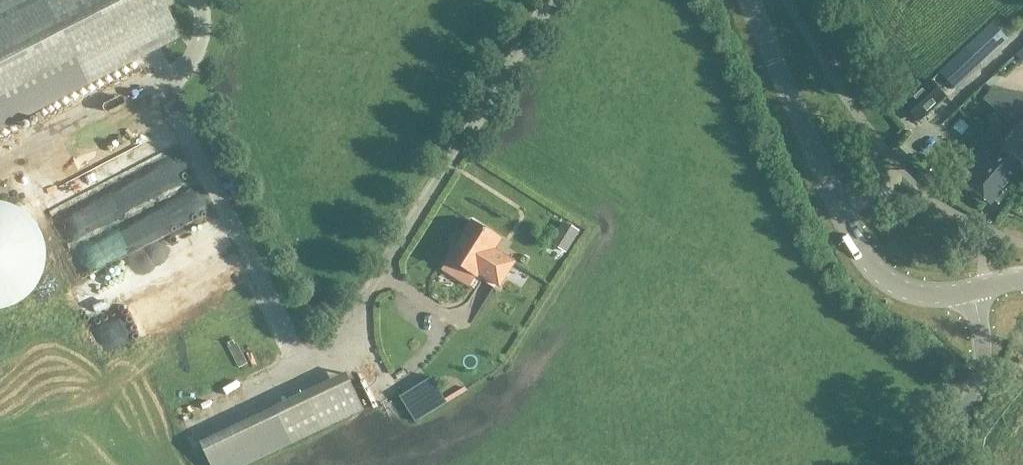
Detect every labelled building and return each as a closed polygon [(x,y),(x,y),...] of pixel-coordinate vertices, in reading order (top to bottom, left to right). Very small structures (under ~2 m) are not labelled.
[(151,50),(179,36),(160,0),(0,0),(0,128),(151,50)] [(1009,40),(994,24),(968,48),(983,65),(1009,40)] [(932,81),(905,106),(919,121),(946,96),(932,81)] [(999,145),(1022,167),(1022,119),(999,145)] [(269,363),(154,139),(50,192),(165,416),(269,363)] [(1022,167),(999,145),(963,185),(987,207),(1022,167)] [(1,309),(6,308),(12,306),(17,304),(23,300),(30,294),(35,288),(40,280),(43,270),(45,262),(45,251),(44,243),(40,233),(36,224),(30,217),(23,211),(15,206),(8,203),(0,201),(0,309),(1,309)] [(500,287),(515,263),(501,254),(500,256),(493,252),(501,240),(472,222),(463,236),(460,234),(453,246),(456,248),(449,259),(478,277),(480,274),(500,287)] [(365,413),(349,377),(216,433),(214,428),(198,435),(210,464),(242,464),(365,413)] [(432,378),(401,397),(416,422),(447,403),(432,378)]
